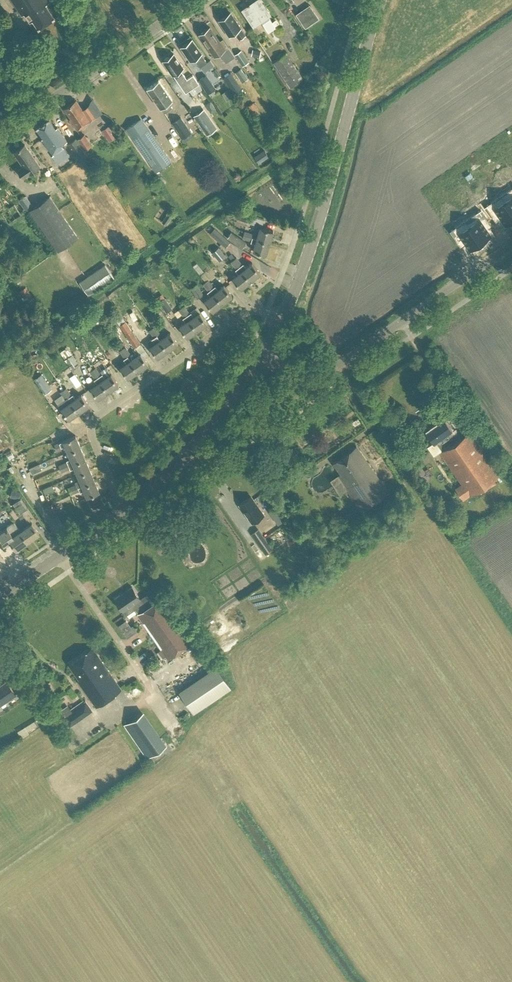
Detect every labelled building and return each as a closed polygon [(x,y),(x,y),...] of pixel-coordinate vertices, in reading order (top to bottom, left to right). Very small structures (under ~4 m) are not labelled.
[(39,27),(55,16),(46,3),(50,0),(12,0),(22,15),(25,13),(30,21),(33,19),(39,27)] [(247,4),(248,5),(242,9),(253,26),(271,14),(261,0),(254,0),(249,4),(249,3),(247,4)] [(230,35),(235,31),(240,38),(246,34),(241,27),(235,17),(234,18),(230,12),(219,20),(230,35)] [(223,39),(220,41),(210,26),(199,33),(214,55),(228,46),(223,39)] [(192,39),(181,46),(190,60),(194,57),(200,66),(204,72),(214,65),(210,59),(206,62),(200,53),(201,52),(192,39)] [(235,53),(242,65),(249,60),(241,49),(235,53)] [(180,83),(186,91),(199,83),(193,74),(187,78),(180,69),(183,67),(174,53),(163,60),(173,74),(180,83)] [(271,62),(289,87),(301,78),(284,53),(271,62)] [(222,77),(229,88),(232,86),(236,92),(242,88),(231,71),(222,77)] [(215,88),(206,75),(198,80),(207,93),(215,88)] [(160,108),(164,114),(171,110),(166,103),(172,99),(159,79),(147,87),(161,107),(160,108)] [(70,119),(77,128),(79,127),(79,128),(90,120),(96,115),(89,106),(83,109),(77,100),(65,108),(72,118),(70,119)] [(211,113),(216,109),(210,100),(205,104),(211,113)] [(261,109),(255,100),(250,104),(255,113),(261,109)] [(219,127),(205,107),(194,114),(208,134),(219,127)] [(172,123),(183,138),(193,130),(183,115),(172,123)] [(52,150),(54,154),(53,155),(57,161),(68,153),(61,143),(67,139),(58,126),(56,128),(49,118),(37,127),(43,137),(42,138),(51,151),(52,150)] [(141,119),(128,128),(156,169),(170,159),(141,119)] [(82,130),(75,135),(83,147),(90,142),(82,130)] [(82,149),(83,148),(76,138),(68,144),(75,154),(76,154),(85,167),(92,162),(82,149)] [(14,151),(24,165),(18,169),(24,177),(40,166),(25,144),(14,151)] [(501,195),(511,211),(511,187),(511,188),(511,187),(501,195)] [(486,205),(492,215),(497,212),(505,223),(511,219),(511,211),(501,195),(490,202),(491,202),(486,205)] [(50,196),(30,210),(58,250),(78,237),(50,196)] [(163,221),(167,224),(175,212),(171,209),(163,221)] [(475,212),(465,219),(480,241),(490,234),(482,222),(487,219),(481,209),(476,212),(475,212)] [(455,227),(450,230),(457,240),(462,236),(470,248),(480,241),(465,219),(455,226),(455,227)] [(257,238),(269,242),(273,230),(261,226),(261,227),(257,238)] [(210,233),(226,247),(230,241),(215,227),(210,233)] [(242,248),(246,242),(231,231),(227,237),(242,248)] [(253,250),(266,254),(269,242),(257,238),(252,237),(251,240),(251,241),(256,243),(254,250),(253,250)] [(219,247),(212,252),(219,259),(225,254),(219,247)] [(236,257),(234,259),(239,266),(242,264),(236,257)] [(234,259),(231,261),(237,268),(239,266),(234,259)] [(242,269),(251,280),(261,272),(252,261),(242,269)] [(114,277),(105,264),(80,281),(89,294),(114,277)] [(232,277),(241,288),(251,280),(242,269),(232,277)] [(206,281),(222,302),(232,294),(224,284),(224,285),(218,289),(215,285),(214,286),(208,279),(206,281)] [(222,302),(206,281),(203,283),(209,290),(207,292),(210,295),(205,300),(213,310),(222,302)] [(191,287),(197,298),(203,294),(197,283),(191,287)] [(33,295),(27,286),(20,291),(26,300),(33,295)] [(172,307),(165,297),(159,301),(166,311),(172,307)] [(184,305),(181,307),(187,315),(190,313),(184,305)] [(190,318),(197,329),(208,322),(200,311),(190,318)] [(125,321),(122,316),(117,320),(126,333),(135,347),(140,343),(131,330),(131,329),(125,321)] [(179,325),(187,336),(197,329),(190,318),(179,325)] [(93,321),(87,325),(92,332),(98,328),(93,321)] [(160,338),(168,350),(178,342),(170,331),(160,338)] [(150,345),(158,357),(168,350),(160,338),(150,345)] [(131,359),(138,370),(149,363),(141,352),(131,359)] [(65,359),(72,369),(79,364),(72,354),(65,359)] [(120,367),(128,377),(138,370),(131,359),(120,367)] [(101,380),(108,391),(119,384),(111,373),(105,377),(102,373),(101,374),(96,367),(93,368),(101,380)] [(101,380),(93,368),(90,370),(95,378),(94,379),(97,383),(91,387),(98,398),(108,391),(101,380)] [(41,373),(35,378),(44,391),(50,387),(41,373)] [(66,387),(63,389),(68,396),(71,395),(66,387)] [(71,401),(79,411),(89,404),(82,394),(71,401)] [(58,403),(69,418),(79,411),(71,401),(68,396),(66,398),(58,403)] [(426,431),(433,442),(435,440),(442,450),(440,451),(461,483),(455,487),(464,499),(500,474),(470,430),(450,444),(444,436),(447,434),(446,433),(452,429),(445,418),(426,431)] [(69,451),(80,446),(76,435),(64,440),(55,444),(57,450),(62,448),(61,447),(66,445),(69,451)] [(60,468),(85,458),(80,446),(69,451),(71,458),(67,460),(67,461),(59,465),(60,468)] [(368,462),(357,446),(333,463),(341,473),(339,475),(331,480),(341,495),(348,490),(358,504),(355,507),(358,512),(361,509),(362,510),(365,508),(368,506),(389,491),(368,462)] [(78,474),(90,469),(85,458),(60,468),(61,471),(70,467),(70,469),(75,467),(78,474)] [(302,468),(308,477),(314,472),(308,464),(302,468)] [(70,490),(94,480),(90,469),(78,474),(80,479),(75,481),(76,484),(68,487),(70,490)] [(85,489),(87,496),(99,491),(94,480),(70,490),(71,493),(79,490),(80,491),(85,489)] [(11,497),(20,499),(21,492),(12,490),(11,497)] [(29,508),(22,498),(14,503),(22,513),(23,513),(26,517),(28,516),(30,518),(33,515),(29,509),(29,508)] [(240,503),(252,522),(263,515),(253,500),(251,502),(248,498),(240,503)] [(50,504),(45,508),(52,518),(57,514),(50,504)] [(354,520),(358,526),(364,522),(360,516),(354,520)] [(16,548),(28,540),(20,530),(19,531),(13,522),(0,531),(0,538),(3,542),(4,541),(7,545),(12,542),(16,548)] [(20,530),(28,540),(39,532),(32,522),(20,530)] [(256,529),(251,533),(265,552),(270,548),(256,529)] [(289,531),(284,534),(288,539),(292,536),(289,531)] [(168,608),(161,597),(153,603),(147,594),(141,598),(132,586),(115,598),(126,614),(135,607),(139,612),(137,613),(162,650),(159,653),(162,657),(166,655),(168,658),(195,640),(177,614),(176,614),(171,607),(168,608)] [(78,681),(96,706),(121,688),(92,647),(69,663),(80,679),(78,681)] [(198,665),(175,678),(179,684),(202,671),(198,665)] [(216,665),(179,691),(194,712),(231,686),(216,665)] [(16,694),(7,681),(0,685),(0,705),(16,694)] [(80,709),(86,705),(82,697),(75,701),(80,709)] [(124,725),(147,758),(167,744),(144,711),(124,725)] [(139,762),(132,765),(139,778),(145,775),(139,762)] [(146,778),(141,781),(146,789),(151,786),(146,778)]
